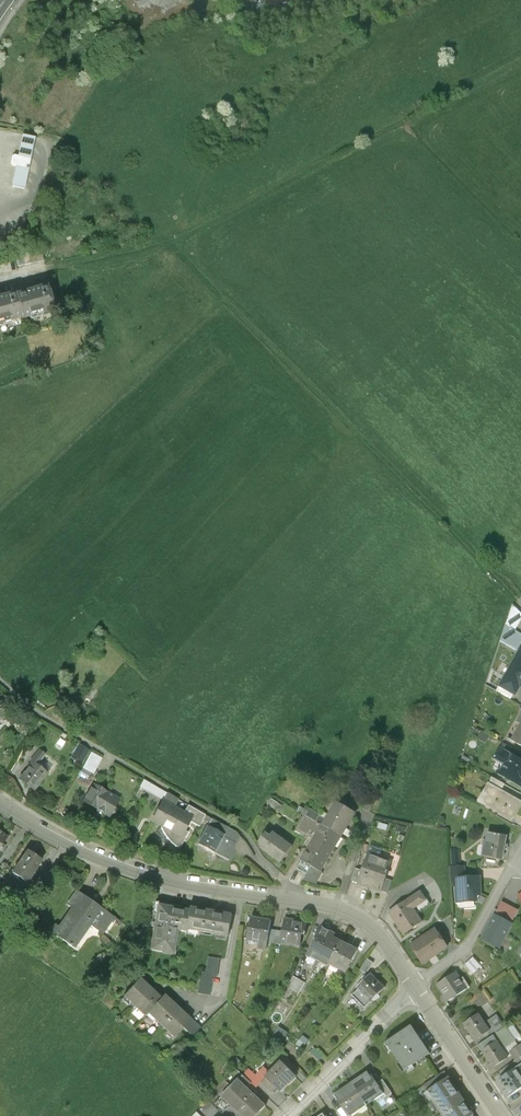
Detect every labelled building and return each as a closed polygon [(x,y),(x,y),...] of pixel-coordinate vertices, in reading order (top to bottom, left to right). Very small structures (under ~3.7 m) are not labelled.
[(35,138),(23,134),(18,156),(13,155),(11,165),(16,166),(12,185),(25,188),(35,138)] [(48,286),(16,295),(23,317),(23,318),(55,310),(48,286)] [(0,297),(0,324),(23,317),(16,295),(15,292),(0,297)] [(513,605),(506,626),(515,631),(520,621),(520,613),(513,605)] [(506,626),(501,642),(517,652),(520,645),(520,634),(515,631),(506,626)] [(520,651),(501,686),(513,692),(513,693),(515,694),(519,685),(520,687),(520,651)] [(513,692),(501,686),(497,692),(510,699),(513,693),(513,692)] [(512,741),(520,746),(520,726),(512,741)] [(492,738),(482,732),(478,739),(486,743),(488,739),(491,740),(492,738)] [(511,755),(501,749),(496,758),(508,765),(502,775),(500,774),(520,787),(520,760),(511,755)] [(514,749),(511,755),(520,760),(520,753),(514,749)] [(46,775),(31,764),(19,779),(34,791),(46,775)] [(505,785),(492,777),(488,783),(502,791),(505,785)] [(488,783),(477,802),(513,822),(520,807),(520,801),(502,791),(488,783)] [(118,801),(93,786),(83,803),(109,818),(111,814),(112,815),(115,814),(116,812),(115,809),(114,808),(118,801)] [(178,800),(167,794),(163,803),(162,803),(152,821),(162,826),(161,828),(162,830),(165,836),(166,838),(171,843),(175,846),(179,849),(188,833),(184,830),(189,821),(199,827),(205,815),(188,805),(183,814),(173,809),(178,800)] [(346,807),(336,802),(326,819),(335,825),(346,807)] [(335,825),(332,832),(341,837),(355,813),(346,807),(335,825)] [(227,828),(211,819),(197,844),(214,853),(227,828)] [(322,826),(308,850),(317,856),(323,846),(332,832),(322,826)] [(332,832),(323,846),(332,852),(341,837),(332,832)] [(292,847),(273,833),(270,836),(266,833),(260,842),(264,845),(262,848),(281,862),(292,847)] [(506,837),(488,833),(483,856),(501,860),(503,849),(506,850),(507,847),(504,846),(506,837)] [(317,856),(311,867),(320,872),(332,852),(323,846),(317,856)] [(460,849),(452,849),(453,866),(461,866),(460,849)] [(308,850),(295,871),(306,875),(311,867),(317,856),(308,850)] [(27,851),(12,873),(27,883),(33,873),(41,860),(27,851)] [(379,858),(367,854),(362,871),(357,883),(370,887),(379,858)] [(392,863),(379,858),(370,887),(382,891),(386,879),(392,863)] [(453,866),(450,867),(450,880),(454,880),(454,879),(457,879),(466,878),(465,866),(461,866),(453,866)] [(356,869),(351,881),(357,883),(362,871),(356,869)] [(466,878),(457,879),(454,879),(454,880),(454,886),(456,886),(457,903),(477,902),(476,895),(481,895),(480,877),(466,878)] [(392,881),(386,879),(382,891),(388,894),(392,881)] [(91,907),(84,902),(86,899),(76,891),(67,905),(74,910),(60,928),(56,925),(51,931),(71,945),(86,924),(97,932),(102,925),(105,927),(111,918),(92,905),(91,907)] [(420,891),(389,912),(403,934),(413,928),(412,927),(416,924),(417,925),(422,922),(414,911),(428,902),(420,891)] [(502,903),(495,916),(510,924),(517,911),(502,903)] [(200,913),(158,906),(151,951),(162,953),(163,949),(174,951),(178,930),(186,931),(186,929),(229,937),(232,915),(201,910),(200,913)] [(495,916),(494,915),(482,939),(500,948),(512,925),(510,924),(495,916)] [(307,923),(285,919),(282,933),(281,942),(282,943),(301,946),(302,935),(306,936),(307,933),(306,933),(307,923)] [(261,922),(251,920),(248,940),(259,942),(259,947),(268,948),(268,944),(270,931),(272,921),(262,920),(261,922)] [(335,935),(322,928),(319,935),(317,934),(314,941),(315,942),(308,956),(328,967),(330,963),(341,942),(333,939),(335,935)] [(435,929),(423,937),(424,939),(412,947),(423,963),(447,947),(435,929)] [(276,932),(270,931),(268,944),(275,945),(276,932)] [(358,951),(341,942),(330,963),(348,973),(351,966),(350,966),(358,951)] [(220,959),(208,957),(205,976),(213,977),(217,977),(220,959)] [(481,966),(473,958),(465,966),(472,974),(481,966)] [(367,959),(360,970),(366,974),(374,963),(367,959)] [(460,979),(453,970),(446,974),(448,977),(437,984),(442,992),(443,992),(445,994),(442,997),(446,1003),(469,987),(462,977),(460,979)] [(385,988),(371,974),(357,988),(358,989),(352,995),(365,1009),(385,988)] [(205,976),(201,975),(200,980),(198,994),(210,996),(213,977),(205,976)] [(301,992),(307,981),(295,975),(289,986),(301,992)] [(191,1020),(164,995),(161,998),(139,979),(123,996),(145,1016),(148,1013),(175,1038),(191,1020)] [(478,1014),(464,1024),(472,1036),(468,1039),(470,1043),(475,1040),(482,1035),(490,1030),(485,1024),(478,1014)] [(497,1016),(485,1024),(490,1030),(493,1036),(504,1028),(505,1028),(497,1016)] [(412,1027),(386,1044),(405,1072),(427,1057),(430,1055),(412,1027)] [(509,1030),(516,1041),(515,1041),(517,1045),(520,1042),(520,1037),(514,1027),(509,1030)] [(287,1033),(278,1028),(273,1038),(281,1043),(287,1033)] [(504,1028),(493,1036),(497,1041),(502,1049),(515,1041),(516,1041),(509,1030),(507,1028),(505,1030),(504,1028)] [(490,1030),(482,1035),(485,1041),(493,1036),(490,1030)] [(482,1035),(475,1040),(478,1045),(485,1041),(482,1035)] [(309,1041),(303,1036),(297,1044),(302,1048),(309,1041)] [(485,1041),(478,1045),(482,1051),(497,1041),(493,1036),(485,1041)] [(497,1041),(482,1051),(490,1064),(488,1065),(490,1069),(507,1058),(502,1049),(497,1041)] [(502,1049),(507,1058),(511,1055),(508,1051),(517,1045),(515,1041),(502,1049)] [(517,1045),(508,1051),(511,1055),(515,1060),(518,1059),(520,1057),(520,1042),(517,1045)] [(314,1049),(311,1053),(318,1060),(322,1056),(314,1049)] [(286,1057),(282,1062),(291,1071),(295,1066),(294,1065),(286,1057)] [(518,1059),(515,1060),(498,1072),(502,1077),(515,1068),(520,1078),(520,1064),(518,1059)] [(282,1062),(266,1077),(267,1078),(263,1082),(262,1082),(271,1092),(276,1088),(280,1092),(296,1077),(291,1071),(282,1062)] [(500,1079),(508,1091),(505,1093),(507,1096),(520,1087),(520,1078),(515,1068),(502,1077),(500,1079)] [(263,1082),(250,1069),(244,1076),(252,1083),(257,1088),(262,1082),(263,1082)] [(377,1083),(369,1071),(352,1083),(364,1100),(371,1095),(372,1096),(382,1090),(377,1083)] [(244,1076),(244,1075),(239,1080),(247,1088),(252,1083),(244,1076)] [(448,1077),(427,1091),(443,1115),(472,1115),(474,1115),(448,1077)] [(391,1092),(382,1079),(377,1083),(382,1090),(386,1096),(391,1092)] [(239,1080),(223,1097),(231,1105),(242,1115),(257,1115),(267,1107),(266,1106),(247,1088),(239,1080)] [(364,1100),(352,1083),(335,1094),(343,1106),(348,1113),(357,1107),(356,1106),(364,1100)] [(223,1097),(214,1106),(223,1115),(231,1105),(223,1097)] [(343,1106),(337,1110),(341,1115),(350,1115),(348,1113),(343,1106)]
